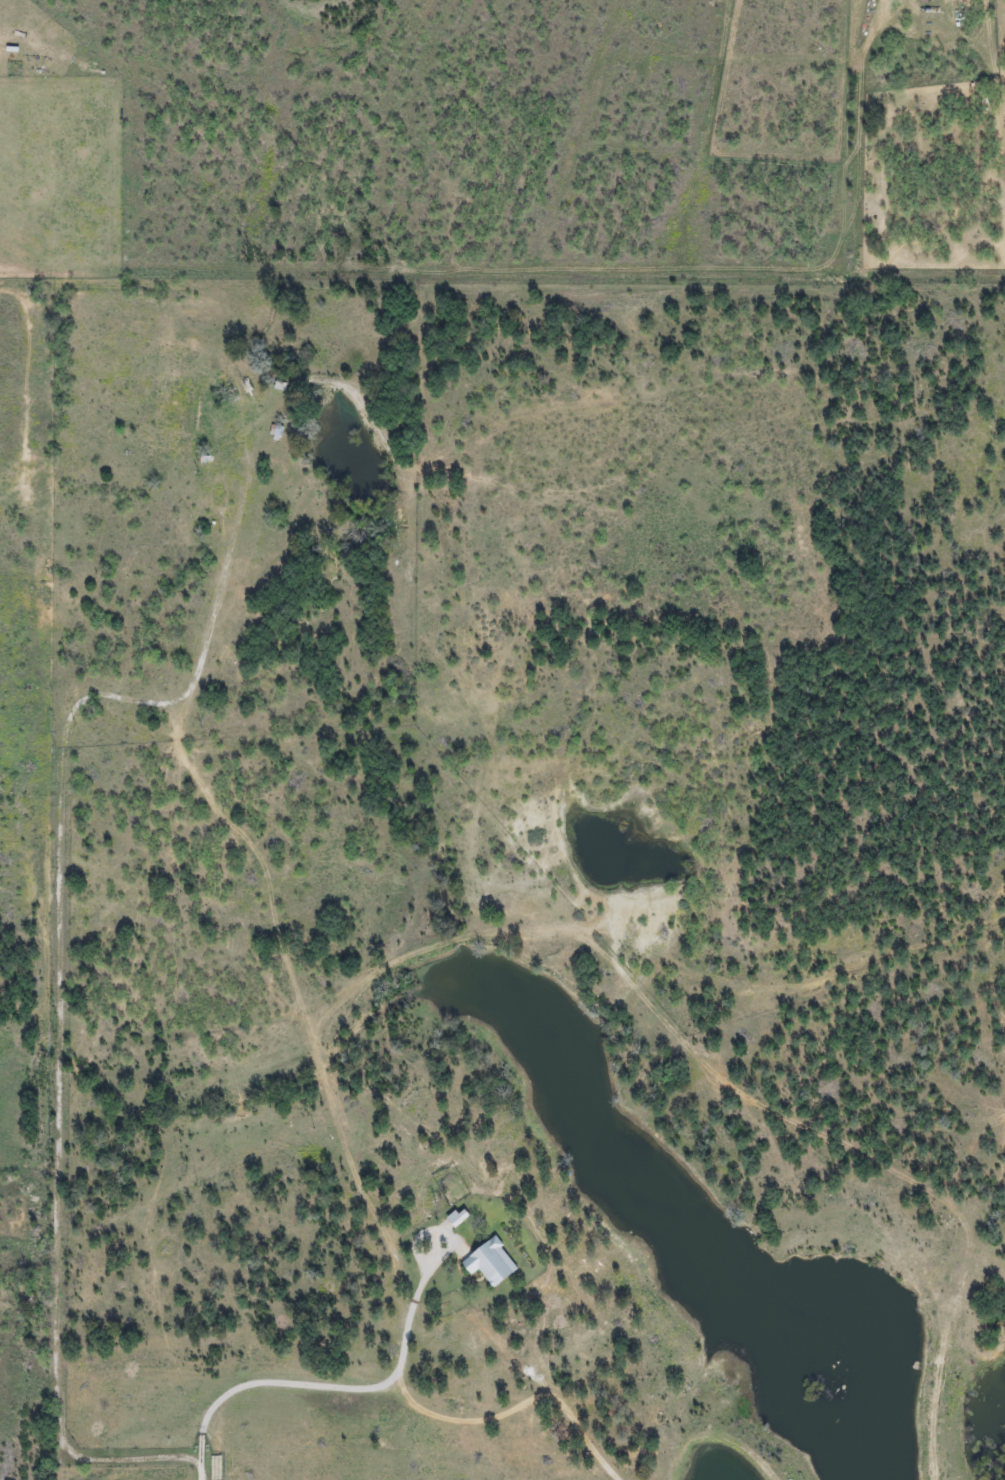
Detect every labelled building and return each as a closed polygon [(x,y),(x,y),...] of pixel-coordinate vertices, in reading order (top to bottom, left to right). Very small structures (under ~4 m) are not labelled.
[(492,1288),(478,1269),(470,1275),(460,1262),(493,1236),(518,1268),(492,1288)]
